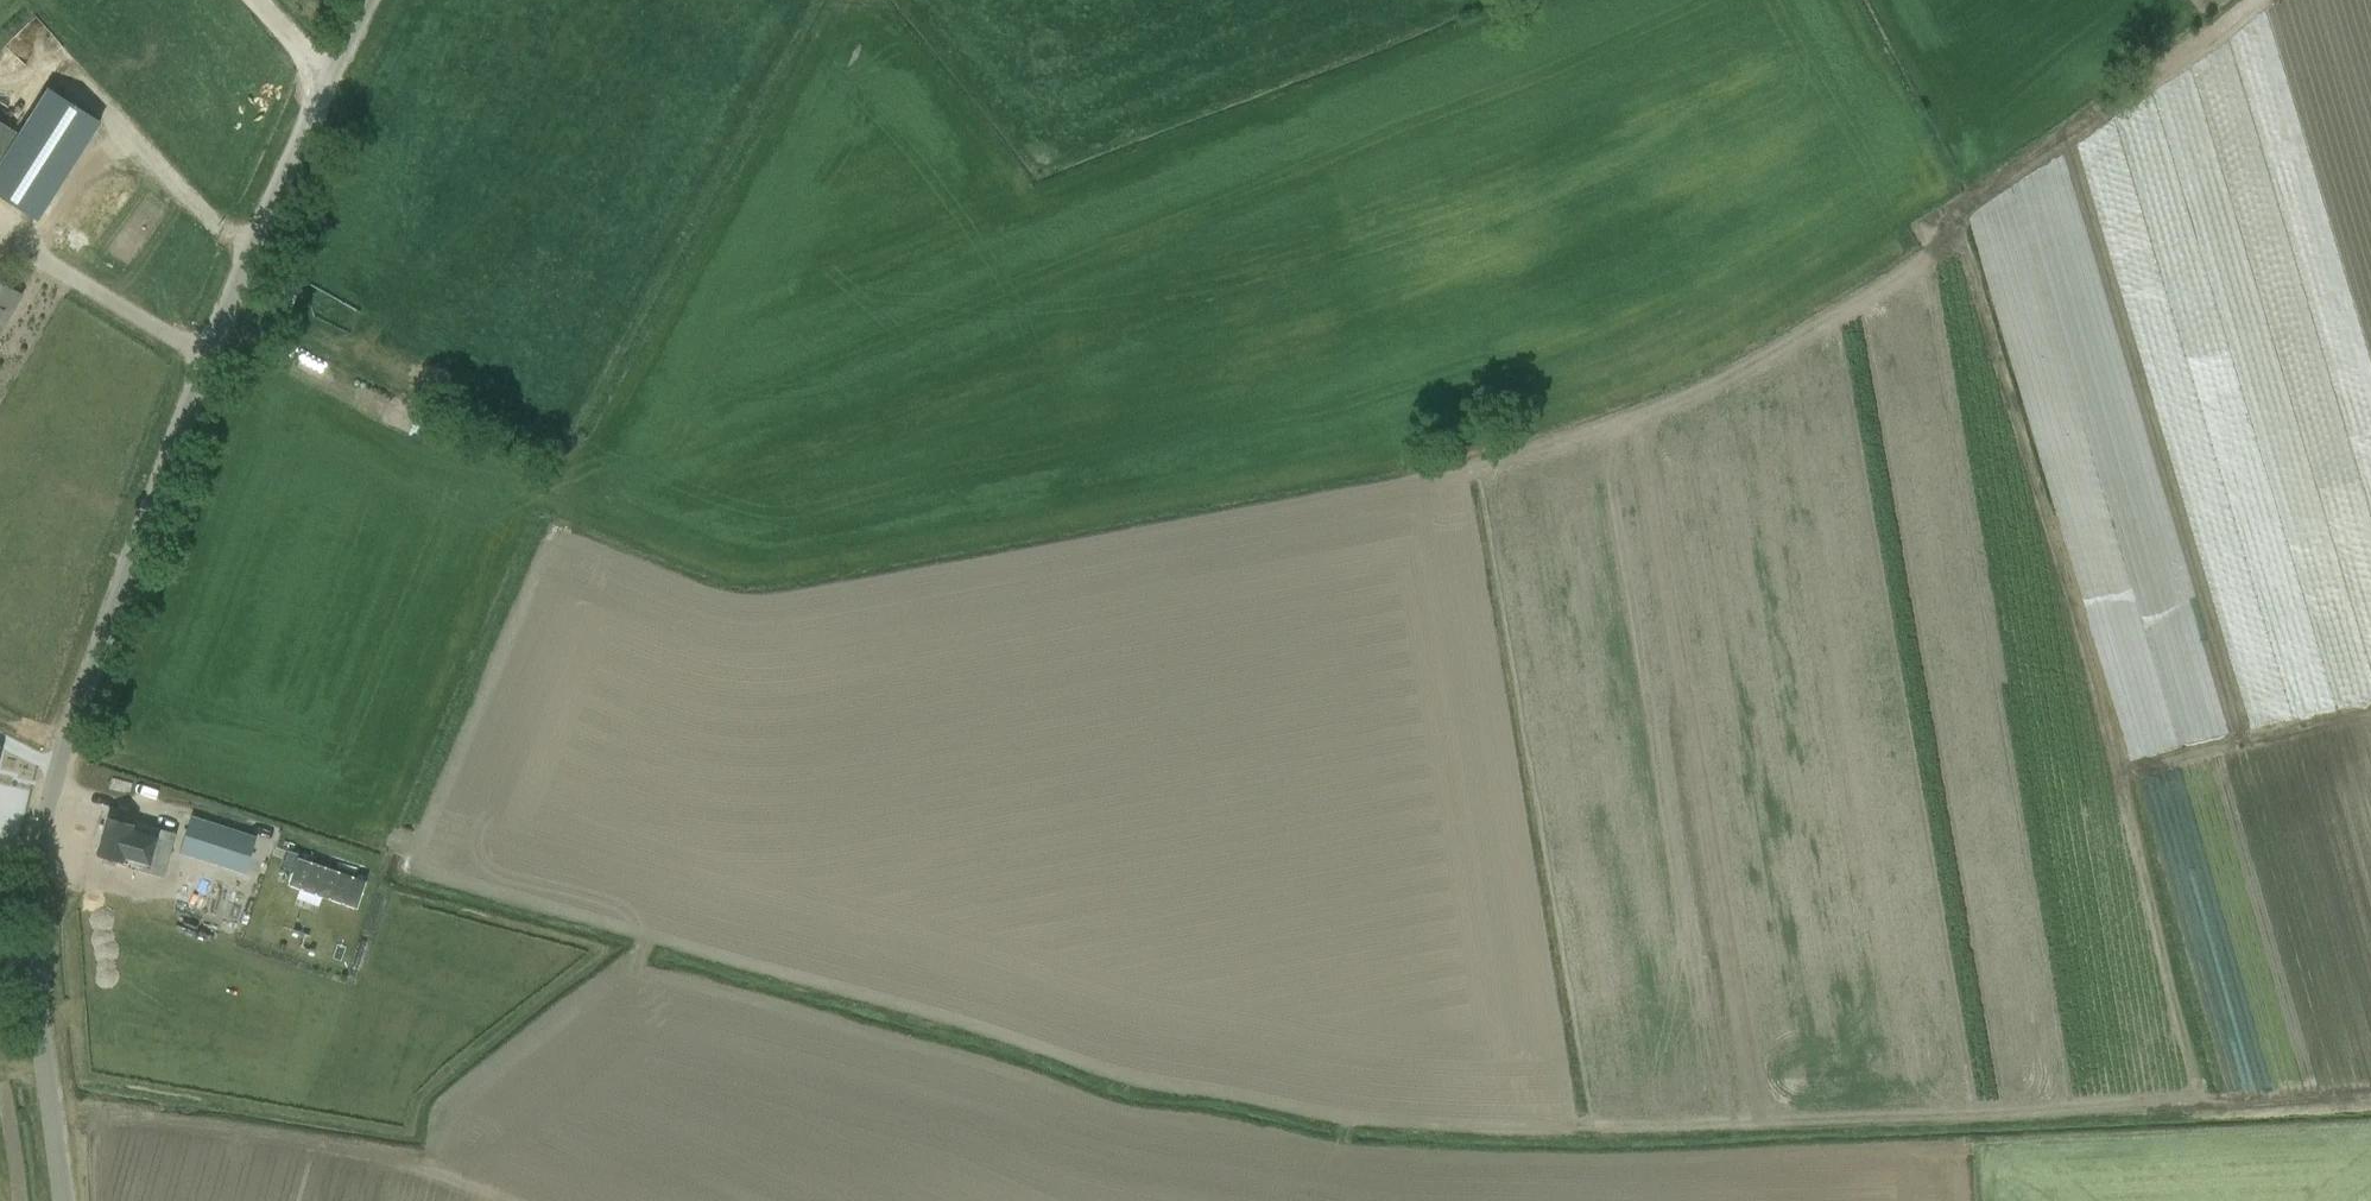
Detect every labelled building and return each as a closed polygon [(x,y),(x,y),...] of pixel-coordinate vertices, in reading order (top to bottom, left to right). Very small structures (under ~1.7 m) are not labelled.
[(48,88),(0,163),(0,196),(37,220),(100,122),(48,88)] [(0,122),(0,156),(16,131),(0,122)] [(0,283),(0,323),(8,309),(12,311),(21,295),(0,283)] [(96,855),(119,861),(123,863),(129,843),(155,851),(161,832),(130,823),(107,817),(96,855)] [(180,852),(243,871),(253,838),(191,818),(180,852)] [(268,848),(260,876),(328,896),(336,869),(268,848)] [(295,919),(292,935),(303,936),(306,921),(295,919)]
